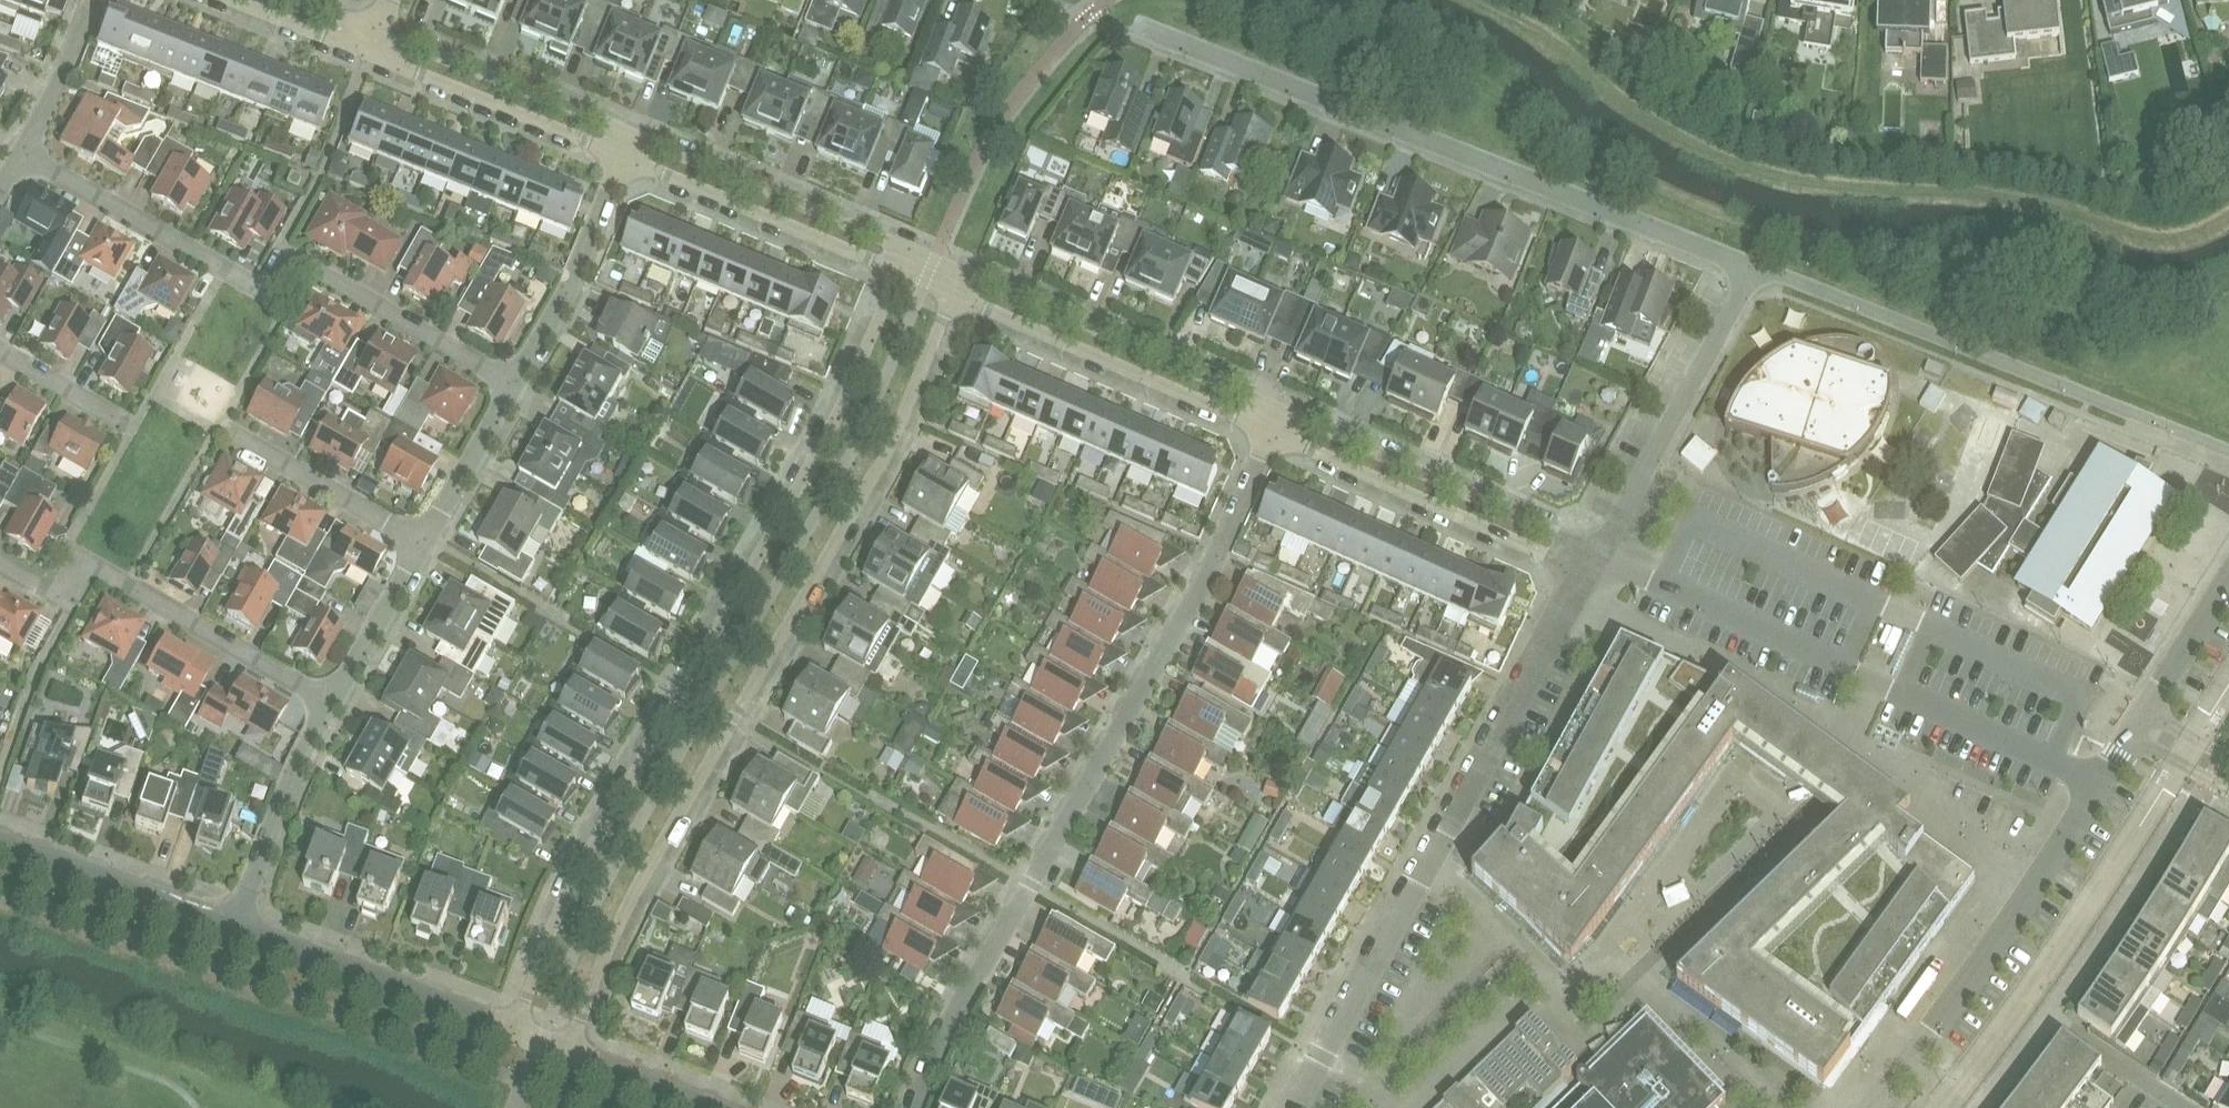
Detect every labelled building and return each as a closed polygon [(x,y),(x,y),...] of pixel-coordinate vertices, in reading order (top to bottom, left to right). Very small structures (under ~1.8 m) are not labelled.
[(24,0),(0,0),(0,9),(17,16),(18,16),(24,0)] [(17,16),(16,18),(40,27),(43,20),(47,8),(50,0),(24,0),(18,16),(17,16)] [(477,0),(449,0),(449,1),(473,11),(477,0)] [(473,11),(497,21),(506,0),(477,0),(473,11)] [(564,0),(521,0),(520,2),(533,7),(523,32),(547,42),(564,0)] [(547,42),(553,44),(551,50),(568,58),(581,27),(594,33),(605,4),(596,0),(564,0),(547,42)] [(782,9),(799,16),(805,0),(785,0),(782,9)] [(806,23),(825,30),(830,17),(838,20),(841,11),(858,18),(865,0),(864,0),(815,0),(806,23)] [(927,0),(894,0),(889,12),(877,7),(867,32),(880,37),(883,28),(912,39),(927,0)] [(1694,19),(1714,25),(1716,18),(1732,23),(1729,34),(1729,35),(1740,38),(1741,38),(1748,14),(1752,0),(1700,0),(1697,9),(1694,19)] [(1855,0),(1782,0),(1779,20),(1808,24),(1804,47),(1831,51),(1837,18),(1852,21),(1855,0)] [(1886,36),(1886,54),(1922,56),(1921,83),(1947,83),(1948,48),(1924,48),(1924,36),(1930,37),(1932,0),(1879,0),(1878,36),(1886,36)] [(1965,15),(1970,64),(2016,59),(2014,41),(2060,36),(2056,0),(2003,0),(2004,12),(1998,13),(1999,22),(1987,24),(1986,13),(1965,15)] [(2110,35),(2155,24),(2152,12),(2169,8),(2167,0),(2102,0),(2110,35)] [(2218,33),(2222,25),(2228,22),(2228,0),(2196,0),(2198,12),(2208,33),(2218,33)] [(642,19),(620,10),(605,4),(594,33),(606,38),(596,62),(621,72),(638,28),(642,19)] [(47,8),(43,20),(57,25),(62,14),(47,8)] [(122,62),(124,57),(125,57),(140,18),(116,9),(116,10),(113,19),(108,17),(98,45),(97,45),(97,46),(91,62),(104,67),(101,76),(97,85),(112,91),(116,81),(115,81),(122,62)] [(939,28),(936,36),(924,66),(942,73),(949,76),(953,65),(957,67),(962,54),(981,62),(988,46),(983,44),(991,23),(962,11),(953,33),(939,28)] [(164,28),(163,27),(151,23),(142,15),(141,14),(140,18),(125,57),(124,57),(122,62),(147,72),(164,28)] [(187,37),(175,32),(166,24),(165,24),(163,27),(164,28),(147,72),(171,81),(173,76),(172,76),(187,37)] [(668,63),(679,34),(665,28),(661,38),(638,28),(621,72),(645,82),(655,58),(668,63)] [(211,46),(210,46),(198,41),(189,34),(189,33),(188,33),(187,37),(172,76),(173,76),(196,85),(211,46)] [(716,49),(693,40),(679,34),(668,63),(680,68),(670,92),(695,102),(712,59),(716,49)] [(8,40),(0,37),(0,48),(5,50),(8,40)] [(8,40),(5,50),(19,55),(23,46),(8,40)] [(235,55),(234,55),(222,50),(213,43),(212,42),(210,46),(211,46),(196,85),(219,94),(235,55)] [(2116,45),(2101,48),(2109,82),(2139,75),(2134,56),(2119,59),(2116,45)] [(1737,46),(1731,72),(1750,77),(1757,51),(1737,46)] [(258,65),(257,64),(245,60),(236,52),(237,52),(235,51),(234,55),(235,55),(219,94),(243,104),(258,65)] [(742,93),(753,65),(739,59),(735,68),(712,59),(695,102),(719,112),(729,88),(742,93)] [(282,74),(281,74),(269,69),(260,62),(260,61),(259,60),(257,64),(258,65),(243,104),(266,113),(267,113),(282,74)] [(768,133),(786,89),(764,80),(767,70),(753,65),(742,93),(754,99),(744,123),(768,133)] [(915,67),(907,87),(916,90),(930,96),(932,97),(942,73),(924,66),(922,70),(915,67)] [(1152,106),(1135,100),(1142,82),(1109,69),(1099,96),(1094,98),(1091,106),(1093,111),(1091,115),(1113,123),(1105,142),(1133,153),(1152,106)] [(290,122),(305,83),(293,78),(284,71),(284,70),(282,70),(281,74),(282,74),(267,113),(266,113),(264,118),(289,128),(291,123),(290,122)] [(866,90),(872,87),(875,81),(877,76),(865,71),(862,70),(859,76),(858,79),(855,85),(866,90)] [(827,95),(813,89),(790,80),(786,89),(768,133),(793,143),(803,119),(815,124),(827,95)] [(1973,82),(1955,84),(1957,102),(1975,100),(1973,82)] [(290,122),(291,123),(319,133),(319,132),(333,96),(334,96),(334,94),(305,83),(290,122)] [(136,100),(139,91),(125,85),(121,95),(136,100)] [(912,141),(915,131),(930,96),(916,90),(901,125),(889,154),(902,159),(892,184),(921,196),(929,177),(925,175),(935,150),(912,141)] [(139,91),(136,100),(150,106),(153,96),(139,91)] [(842,163),(865,107),(828,92),(827,95),(815,124),(828,129),(818,153),(842,163)] [(1205,137),(1192,132),(1202,106),(1172,94),(1154,141),(1171,147),(1167,158),(1193,168),(1205,137)] [(145,175),(148,170),(164,142),(156,137),(144,141),(133,159),(105,143),(114,127),(125,133),(140,129),(150,113),(107,96),(101,107),(87,98),(59,146),(93,165),(95,161),(124,178),(131,166),(145,175)] [(376,157),(392,118),(364,106),(348,145),(376,157)] [(901,125),(888,120),(889,117),(865,107),(842,163),(866,173),(876,149),(889,154),(901,125)] [(180,125),(184,115),(170,110),(166,119),(180,125)] [(1768,116),(1756,114),(1753,129),(1765,131),(1768,116)] [(184,115),(180,125),(194,130),(198,121),(184,115)] [(415,127),(416,128),(418,124),(417,123),(416,124),(405,123),(392,118),(376,157),(400,166),(415,127)] [(1253,180),(1271,133),(1238,120),(1231,138),(1216,132),(1201,172),(1228,182),(1232,172),(1253,180)] [(230,137),(234,128),(219,122),(216,132),(230,137)] [(1045,140),(1051,138),(1054,133),(1053,128),(1048,125),(1042,126),(1039,131),(1041,137),(1045,140)] [(428,132),(416,128),(415,127),(400,166),(423,175),(439,137),(440,137),(441,133),(440,133),(428,132)] [(234,128),(230,137),(244,143),(248,133),(234,128)] [(452,142),(440,137),(439,137),(423,175),(447,185),(462,146),(463,146),(465,143),(463,142),(463,143),(452,142)] [(164,142),(148,170),(163,179),(151,198),(180,215),(186,205),(193,209),(209,181),(186,168),(193,155),(166,139),(164,142)] [(277,156),(281,146),(267,141),(263,150),(277,156)] [(281,146),(277,156),(291,161),(295,152),(281,146)] [(475,151),(463,146),(462,146),(447,185),(470,194),(486,156),(487,156),(488,152),(487,151),(487,152),(475,151)] [(1321,153),(1317,162),(1304,157),(1287,199),(1332,216),(1336,206),(1350,212),(1362,180),(1349,175),(1353,165),(1331,156),(1321,153)] [(499,161),(487,156),(486,156),(470,194),(494,204),(509,165),(510,165),(512,161),(510,161),(510,162),(499,161)] [(522,170),(510,165),(509,165),(494,204),(517,213),(533,174),(534,175),(535,171),(534,170),(534,171),(522,170)] [(1178,169),(1168,193),(1182,198),(1192,174),(1178,169)] [(287,183),(297,187),(301,177),(291,173),(287,183)] [(545,180),(534,175),(533,174),(517,213),(541,223),(556,184),(557,184),(559,180),(557,180),(545,180)] [(363,190),(367,180),(353,175),(349,184),(363,190)] [(1038,217),(1051,222),(1063,193),(1049,187),(1048,189),(1024,179),(1011,211),(1007,209),(999,228),(1027,241),(1038,217)] [(367,180),(363,190),(377,195),(381,186),(367,180)] [(580,193),(557,184),(556,184),(541,223),(569,234),(580,205),(576,203),(580,193)] [(1403,185),(1399,195),(1395,205),(1381,199),(1369,231),(1414,248),(1418,239),(1432,244),(1444,212),(1430,207),(1434,197),(1403,185)] [(51,276),(71,241),(59,234),(73,211),(34,189),(29,199),(26,198),(23,198),(19,206),(20,209),(22,210),(17,220),(49,239),(38,258),(46,262),(42,270),(51,276)] [(1095,219),(1086,214),(1087,199),(1064,189),(1063,193),(1051,222),(1063,228),(1053,252),(1077,262),(1095,219)] [(410,208),(414,199),(400,193),(396,203),(410,208)] [(233,194),(210,232),(242,251),(251,235),(256,234),(267,240),(283,211),(268,202),(266,205),(253,197),(248,198),(246,202),(233,194)] [(324,223),(314,240),(316,242),(317,247),(320,250),(325,251),(329,249),(341,256),(347,245),(353,248),(353,250),(353,251),(353,252),(354,253),(354,254),(355,255),(356,255),(357,256),(358,256),(383,271),(399,243),(361,221),(363,217),(330,199),(318,220),(324,223)] [(414,199),(410,208),(424,214),(428,205),(414,199)] [(5,232),(14,217),(2,210),(0,214),(0,229),(5,232)] [(651,264),(667,225),(644,215),(640,225),(635,223),(623,252),(651,264)] [(454,234),(458,224),(444,219),(440,228),(454,234)] [(1124,254),(1136,225),(1122,219),(1118,228),(1095,219),(1077,262),(1101,272),(1111,248),(1124,254)] [(1264,231),(1275,235),(1278,228),(1276,224),(1268,221),(1264,231)] [(1453,258),(1493,274),(1512,281),(1530,235),(1495,221),(1491,231),(1467,222),(1453,258)] [(458,224),(454,234),(468,240),(472,230),(458,224)] [(71,241),(51,276),(71,287),(84,264),(113,280),(133,245),(98,225),(86,247),(72,239),(71,241)] [(675,273),(691,235),(667,225),(651,264),(675,273)] [(1150,294),(1169,250),(1146,240),(1150,231),(1136,225),(1124,254),(1137,259),(1126,283),(1150,294)] [(411,276),(402,291),(436,310),(453,282),(460,286),(472,266),(459,258),(454,266),(437,256),(444,244),(420,230),(398,269),(411,276)] [(504,246),(508,237),(494,231),(490,241),(504,246)] [(698,283),(714,244),(691,235),(675,273),(698,283)] [(508,237),(504,246),(518,252),(522,242),(508,237)] [(721,293),(737,254),(714,244),(698,283),(721,293)] [(527,256),(542,262),(546,252),(531,246),(527,256)] [(1587,322),(1606,275),(1590,269),(1592,265),(1576,259),(1578,254),(1563,248),(1561,253),(1555,251),(1552,267),(1555,268),(1547,287),(1570,296),(1566,314),(1587,322)] [(522,306),(493,289),(505,269),(513,274),(521,261),(492,249),(473,282),(489,291),(467,329),(499,347),(522,306)] [(1218,263),(1227,267),(1233,253),(1226,249),(1218,263)] [(1169,250),(1150,294),(1174,304),(1185,280),(1198,286),(1214,259),(1195,251),(1191,260),(1169,250)] [(745,302),(761,264),(737,254),(721,293),(745,302)] [(1350,256),(1345,267),(1346,267),(1357,271),(1360,263),(1358,259),(1350,256)] [(1238,332),(1259,283),(1256,289),(1231,277),(1234,271),(1218,263),(1201,292),(1216,298),(1214,303),(1218,305),(1211,320),(1238,332)] [(148,278),(136,271),(113,311),(135,324),(142,312),(159,307),(162,302),(176,310),(193,280),(165,264),(161,270),(152,272),(148,278)] [(768,312),(784,273),(761,264),(745,302),(768,312)] [(11,303),(16,301),(26,307),(40,283),(16,269),(13,274),(7,276),(0,272),(0,322),(11,303)] [(541,269),(534,281),(551,291),(558,279),(541,269)] [(791,322),(807,283),(784,273),(768,312),(791,321),(791,322)] [(1597,312),(1587,335),(1604,341),(1610,344),(1614,332),(1635,340),(1650,346),(1657,330),(1659,325),(1662,326),(1670,311),(1665,309),(1672,291),(1657,285),(1655,290),(1639,284),(1638,286),(1638,288),(1622,282),(1608,316),(1597,312)] [(791,322),(791,321),(788,329),(820,342),(839,296),(807,283),(791,322)] [(1290,331),(1303,301),(1286,293),(1285,295),(1259,283),(1238,332),(1264,344),(1271,328),(1276,330),(1278,326),(1290,331)] [(636,300),(640,291),(624,284),(620,294),(636,300)] [(640,291),(636,300),(651,307),(655,297),(640,291)] [(332,385),(350,354),(342,349),(357,323),(315,299),(301,324),(290,318),(281,332),(292,338),(310,348),(315,338),(327,345),(324,349),(323,349),(310,373),(311,373),(318,377),(332,385)] [(1324,370),(1343,326),(1317,315),(1320,308),(1303,301),(1290,331),(1301,336),(1299,340),(1304,342),(1297,358),(1324,370)] [(607,322),(598,338),(638,361),(647,346),(648,346),(651,341),(650,340),(656,326),(650,323),(654,315),(633,306),(629,315),(613,308),(607,322)] [(62,307),(39,345),(66,361),(79,339),(84,338),(94,344),(106,323),(92,314),(87,322),(62,307)] [(110,312),(104,308),(100,316),(106,320),(110,312)] [(680,326),(684,316),(668,310),(664,319),(680,326)] [(680,326),(694,332),(695,332),(700,323),(684,316),(680,326)] [(140,332),(115,318),(98,348),(113,357),(99,380),(127,395),(150,354),(133,345),(140,332)] [(722,336),(726,326),(710,320),(706,330),(722,336)] [(178,323),(169,326),(168,327),(162,337),(174,345),(178,338),(184,327),(182,325),(178,323)] [(1343,326),(1324,370),(1350,381),(1357,365),(1362,367),(1364,363),(1375,368),(1392,340),(1372,331),(1369,338),(1343,326)] [(711,339),(695,332),(694,332),(689,340),(705,349),(711,339)] [(753,349),(757,339),(741,333),(737,343),(753,349)] [(350,354),(332,385),(352,397),(363,378),(393,395),(415,356),(411,354),(410,350),(408,347),(405,345),(401,345),(397,346),(378,335),(363,362),(350,354)] [(1726,426),(1725,428),(1772,443),(1773,479),(1771,480),(1770,480),(1769,482),(1769,483),(1769,484),(1769,485),(1770,486),(1771,487),(1773,488),(1773,492),(1777,492),(1782,492),(1788,492),(1797,491),(1804,489),(1812,487),(1819,484),(1827,480),(1833,477),(1836,482),(1849,472),(1846,468),(1849,466),(1854,462),(1857,459),(1862,455),(1865,451),(1868,448),(1873,442),(1875,439),(1880,441),(1890,417),(1887,416),(1888,412),(1890,408),(1890,404),(1891,400),(1892,395),(1892,391),(1892,388),(1891,383),(1891,381),(1867,373),(1867,369),(1868,369),(1870,368),(1871,368),(1872,367),(1874,366),(1874,364),(1875,362),(1875,361),(1875,359),(1874,358),(1873,356),(1872,355),(1871,354),(1870,353),(1868,353),(1867,353),(1867,348),(1863,346),(1859,345),(1854,343),(1850,342),(1846,342),(1842,341),(1838,341),(1832,341),(1832,338),(1806,341),(1806,346),(1801,348),(1797,350),(1790,353),(1787,354),(1782,357),(1778,360),(1773,363),(1770,365),(1767,361),(1754,371),(1758,375),(1752,381),(1746,387),(1742,393),(1739,397),(1738,400),(1736,402),(1733,407),(1730,413),(1729,416),(1728,421),(1726,426)] [(700,357),(713,362),(720,343),(711,339),(706,346),(705,349),(703,352),(700,357)] [(757,339),(753,349),(768,356),(772,346),(757,339)] [(1421,355),(1410,350),(1395,343),(1381,367),(1398,376),(1389,396),(1388,396),(1387,397),(1393,400),(1391,404),(1411,413),(1431,370),(1417,364),(1421,355)] [(792,365),(796,356),(780,349),(776,359),(792,365)] [(573,380),(609,401),(622,379),(626,381),(633,369),(608,355),(602,366),(586,358),(581,366),(578,366),(572,375),(575,378),(573,380)] [(992,407),(1009,368),(977,355),(957,400),(990,414),(993,407),(992,407)] [(758,414),(758,415),(781,428),(782,426),(780,426),(782,423),(788,426),(796,405),(794,404),(795,403),(772,390),(784,369),(751,356),(737,381),(748,390),(741,403),(741,404),(758,414)] [(1941,378),(1945,368),(1929,362),(1925,372),(1941,378)] [(1015,417),(1032,378),(1009,368),(992,407),(993,407),(1015,417)] [(1462,404),(1474,379),(1449,368),(1445,376),(1431,370),(1411,413),(1431,422),(1433,418),(1439,420),(1440,419),(1439,419),(1448,398),(1462,404)] [(393,420),(418,435),(428,417),(432,420),(434,416),(456,428),(467,408),(470,407),(475,398),(474,395),(476,391),(440,370),(419,407),(405,399),(393,420)] [(332,385),(318,377),(311,373),(300,393),(288,387),(283,388),(282,391),(266,383),(257,399),(254,399),(249,408),(250,411),(248,414),(286,436),(298,415),(311,422),(326,396),(332,385)] [(1038,427),(1055,388),(1032,378),(1015,417),(1038,427)] [(1490,448),(1509,405),(1495,399),(1498,390),(1474,379),(1462,404),(1477,411),(1467,432),(1466,431),(1466,433),(1472,435),(1470,439),(1490,448)] [(609,401),(573,380),(572,383),(568,383),(563,392),(565,395),(560,403),(576,412),(569,424),(593,438),(600,426),(606,429),(619,407),(609,402),(609,401)] [(1920,405),(1935,414),(1947,395),(1932,386),(1920,405)] [(1062,437),(1078,398),(1055,388),(1038,427),(1062,437)] [(23,448),(46,407),(16,390),(2,415),(0,414),(0,434),(23,448)] [(2022,400),(1997,390),(1993,400),(2017,410),(2022,400)] [(1541,440),(1552,414),(1556,406),(1531,394),(1523,411),(1509,405),(1490,448),(1510,457),(1512,453),(1518,456),(1518,454),(1517,454),(1526,433),(1541,440)] [(741,404),(741,403),(728,396),(715,420),(726,429),(719,442),(736,453),(759,466),(759,465),(758,464),(759,462),(766,464),(773,444),(772,443),(773,442),(750,429),(758,415),(758,414),(741,404)] [(1085,447),(1101,408),(1078,398),(1062,437),(1085,447)] [(1108,457),(1125,419),(1101,408),(1085,447),(1108,457)] [(372,458),(381,442),(391,424),(370,412),(363,423),(346,413),(339,425),(328,419),(319,433),(315,435),(311,441),(312,446),(310,450),(349,472),(360,451),(372,458)] [(2048,423),(2062,431),(2069,420),(2055,412),(2048,423)] [(1577,419),(1575,424),(1552,414),(1541,440),(1555,446),(1546,467),(1545,466),(1544,468),(1550,470),(1548,474),(1573,486),(1583,464),(1579,463),(1588,442),(1589,442),(1596,427),(1577,419)] [(36,445),(28,459),(45,469),(54,453),(87,472),(105,441),(67,419),(48,452),(36,445)] [(1131,467),(1148,429),(1125,419),(1108,457),(1131,467)] [(411,448),(418,435),(393,420),(391,424),(381,442),(392,453),(381,473),(401,484),(401,488),(411,493),(414,491),(418,494),(436,463),(411,448)] [(980,434),(965,427),(951,421),(946,431),(976,444),(980,434)] [(535,447),(533,450),(570,471),(581,477),(589,463),(597,461),(606,445),(593,438),(569,424),(562,436),(547,427),(542,436),(538,435),(532,445),(535,447)] [(1155,477),(1171,439),(1148,429),(1131,467),(1155,477)] [(719,442),(706,434),(692,458),(693,458),(704,467),(697,480),(696,481),(714,491),(714,492),(737,505),(737,504),(736,503),(737,500),(743,503),(751,482),(750,482),(751,480),(728,467),(736,453),(719,442)] [(2064,515),(2050,538),(2026,523),(2053,480),(2037,470),(2046,448),(2013,435),(1987,499),(1989,500),(1983,509),(1982,509),(1935,560),(1961,584),(1977,566),(1993,576),(2010,549),(2034,563),(2019,588),(2033,597),(2025,609),(2054,628),(2063,615),(2091,633),(2173,501),(2145,483),(2152,471),(2153,470),(2117,456),(2112,463),(2101,456),(2083,485),(2071,478),(2052,508),(2064,515)] [(999,454),(1003,444),(988,437),(984,447),(999,454)] [(1178,487),(1194,449),(1171,439),(1155,477),(1178,487)] [(1703,475),(1718,456),(1696,439),(1681,457),(1703,475)] [(1003,444),(999,454),(1015,460),(1019,451),(1003,444)] [(1194,449),(1178,487),(1206,499),(1218,470),(1213,469),(1218,459),(1194,449)] [(581,477),(570,471),(533,450),(532,452),(528,452),(523,461),(525,464),(520,473),(536,482),(529,494),(541,500),(553,507),(560,495),(568,500),(581,477)] [(980,453),(976,462),(989,467),(993,459),(980,453)] [(225,535),(240,544),(265,502),(247,492),(256,476),(223,458),(211,479),(208,480),(205,482),(203,485),(203,489),(204,492),(201,496),(236,516),(225,535)] [(1052,460),(1048,469),(1054,472),(1058,463),(1052,460)] [(918,487),(957,510),(970,488),(977,492),(985,479),(954,461),(947,474),(931,465),(918,487)] [(20,474),(3,464),(0,470),(0,488),(9,493),(20,474)] [(1043,480),(1047,470),(1032,464),(1028,473),(1043,480)] [(48,505),(50,500),(56,490),(22,470),(20,474),(9,493),(3,503),(19,512),(5,537),(35,554),(37,552),(40,552),(42,549),(46,544),(46,540),(45,537),(55,519),(36,507),(40,501),(48,505)] [(1047,470),(1043,480),(1059,487),(1063,477),(1047,470)] [(696,481),(697,480),(684,473),(670,497),(671,497),(662,511),(675,519),(674,519),(692,530),(714,543),(715,542),(714,541),(715,539),(721,541),(729,521),(728,520),(728,519),(706,506),(714,492),(714,491),(696,481)] [(1092,494),(1096,484),(1081,478),(1077,487),(1092,494)] [(1040,483),(1033,499),(1050,507),(1057,490),(1049,487),(1040,483)] [(1096,484),(1092,494),(1108,501),(1112,491),(1096,484)] [(1287,535),(1304,497),(1281,486),(1276,496),(1272,494),(1259,523),(1287,535)] [(957,510),(918,487),(905,510),(921,519),(914,531),(945,548),(952,535),(957,538),(969,517),(957,510)] [(304,576),(325,539),(326,537),(315,531),(324,515),(295,499),(295,494),(289,490),(285,493),(281,491),(265,520),(276,526),(276,531),(287,538),(275,559),(304,576)] [(553,507),(541,500),(534,512),(507,497),(494,519),(531,540),(538,528),(551,536),(564,513),(553,507)] [(1310,545),(1327,507),(1304,497),(1287,535),(1310,545)] [(1139,514),(1143,504),(1127,498),(1123,507),(1139,514)] [(401,500),(396,509),(406,514),(411,506),(401,500)] [(1093,502),(1090,511),(1102,517),(1106,508),(1093,502)] [(1143,504),(1139,514),(1154,521),(1158,511),(1143,504)] [(1333,556),(1350,518),(1327,507),(1310,545),(1333,556)] [(684,544),(692,530),(674,519),(675,519),(662,511),(648,535),(649,535),(660,544),(653,557),(652,558),(670,568),(670,569),(692,582),(693,581),(692,580),(693,577),(699,580),(707,559),(706,559),(706,557),(684,544)] [(1111,557),(1145,577),(1149,579),(1162,557),(1159,555),(1168,538),(1111,514),(1103,527),(1122,537),(1111,556),(1111,557)] [(1178,531),(1182,521),(1166,514),(1162,524),(1178,531)] [(1356,566),(1373,528),(1350,518),(1333,556),(1356,566)] [(523,555),(531,540),(494,519),(480,543),(507,559),(500,571),(523,584),(536,562),(523,555)] [(343,571),(347,564),(370,578),(385,550),(347,528),(337,546),(325,539),(304,576),(302,580),(323,591),(333,574),(343,571)] [(1379,576),(1396,538),(1373,528),(1356,566),(1379,576)] [(951,552),(945,548),(914,531),(907,543),(892,534),(879,557),(917,579),(931,587),(951,552)] [(235,553),(240,544),(225,535),(220,544),(223,546),(218,556),(193,542),(171,581),(196,595),(209,572),(221,579),(235,553)] [(1402,587),(1419,549),(1396,538),(1379,576),(1402,587)] [(1111,557),(1111,556),(1093,545),(1084,561),(1103,571),(1092,590),(1091,591),(1126,611),(1130,613),(1143,591),(1139,589),(1145,577),(1111,557)] [(1425,597),(1442,559),(1419,549),(1402,587),(1425,597)] [(652,558),(653,557),(640,550),(626,574),(638,583),(630,596),(648,607),(670,620),(671,619),(670,618),(671,616),(677,618),(685,598),(683,597),(684,596),(662,583),(670,569),(670,568),(652,558)] [(1270,572),(1275,562),(1259,555),(1255,565),(1270,572)] [(931,587),(917,579),(879,557),(866,579),(881,588),(874,600),(918,625),(926,612),(919,608),(931,587)] [(1448,607),(1466,569),(1442,559),(1425,597),(1448,607)] [(283,612),(285,610),(302,580),(273,563),(262,582),(245,572),(236,588),(240,590),(226,613),(254,629),(268,603),(283,612)] [(1293,582),(1298,572),(1282,565),(1278,575),(1293,582)] [(1472,618),(1489,580),(1466,569),(1448,607),(1471,617),(1472,618)] [(1298,572),(1293,582),(1309,589),(1313,579),(1298,572)] [(1091,591),(1092,590),(1073,579),(1065,594),(1083,605),(1073,623),(1072,624),(1107,644),(1111,647),(1124,624),(1120,622),(1126,611),(1091,591)] [(1315,602),(1316,600),(1270,579),(1261,595),(1246,586),(1233,609),(1248,618),(1248,617),(1271,631),(1272,630),(1284,609),(1304,621),(1308,614),(1328,625),(1336,611),(1315,602)] [(326,593),(323,591),(302,580),(285,610),(308,623),(292,650),(319,666),(341,627),(315,612),(326,593)] [(1472,618),(1471,617),(1468,623),(1495,635),(1497,629),(1499,630),(1516,592),(1489,580),(1472,618)] [(364,591),(377,599),(382,589),(369,582),(364,591)] [(494,642),(500,630),(514,607),(489,593),(483,605),(454,588),(451,594),(447,594),(442,603),(443,608),(441,612),(494,642)] [(630,596),(618,588),(604,612),(616,621),(608,634),(607,633),(606,635),(648,659),(649,658),(648,657),(649,654),(655,657),(663,636),(661,636),(662,634),(639,621),(648,607),(630,596)] [(1337,609),(1341,599),(1326,592),(1321,602),(1337,609)] [(7,657),(14,646),(19,649),(39,614),(22,604),(21,604),(20,604),(19,604),(18,604),(17,605),(16,606),(16,607),(0,598),(0,653),(7,657)] [(1341,599),(1337,609),(1352,616),(1357,606),(1341,599)] [(910,639),(918,625),(874,600),(867,612),(852,603),(839,626),(878,648),(889,655),(902,634),(910,639)] [(105,601),(83,639),(122,661),(114,675),(126,682),(139,658),(128,652),(144,623),(105,601)] [(1386,623),(1390,614),(1375,607),(1371,616),(1386,623)] [(1037,616),(1039,620),(1047,625),(1053,614),(1042,608),(1037,616)] [(473,676),(494,642),(441,612),(439,615),(435,616),(429,625),(430,629),(427,635),(456,651),(450,663),(473,676)] [(1072,624),(1073,623),(1054,613),(1046,628),(1064,638),(1053,657),(1053,658),(1088,678),(1091,680),(1104,658),(1101,656),(1107,644),(1072,624)] [(1390,614),(1386,623),(1401,630),(1406,620),(1390,614)] [(980,619),(973,615),(966,627),(972,631),(976,633),(983,620),(980,619)] [(1292,642),(1272,630),(1271,631),(1248,617),(1248,618),(1242,629),(1226,620),(1213,643),(1228,652),(1229,652),(1252,665),(1252,664),(1262,647),(1282,659),(1292,642)] [(889,655),(878,648),(839,626),(826,649),(841,658),(834,670),(865,687),(873,674),(877,676),(889,655)] [(1432,644),(1436,634),(1421,627),(1417,637),(1432,644)] [(1436,634),(1432,644),(1447,651),(1452,641),(1436,634)] [(1730,682),(1726,687),(1713,706),(1711,704),(1720,684),(1622,640),(1507,847),(1503,844),(1473,878),(1522,922),(1565,967),(1568,964),(1573,967),(1574,966),(1734,745),(1795,788),(1814,743),(1730,682)] [(207,692),(199,688),(214,663),(195,652),(193,652),(192,652),(191,652),(190,653),(190,654),(189,654),(189,655),(165,641),(148,670),(166,681),(164,685),(180,695),(165,722),(184,732),(207,692)] [(1373,659),(1382,664),(1391,650),(1381,644),(1373,659)] [(1471,661),(1475,652),(1460,645),(1455,654),(1471,661)] [(1053,658),(1053,657),(1035,646),(1026,661),(1045,672),(1034,690),(1033,691),(1068,711),(1072,713),(1085,691),(1081,689),(1088,678),(1053,658)] [(1472,687),(1455,678),(1462,665),(1427,649),(1423,656),(1425,661),(1418,662),(1413,670),(1416,677),(1412,683),(1423,689),(1424,688),(1460,709),(1472,687)] [(595,698),(596,698),(602,686),(625,699),(626,697),(627,698),(641,681),(636,677),(637,675),(639,676),(639,674),(597,650),(597,652),(598,652),(590,665),(577,659),(564,681),(577,689),(577,688),(595,698)] [(1268,673),(1252,664),(1252,665),(1229,652),(1228,652),(1222,663),(1207,654),(1193,677),(1252,711),(1272,676),(1268,673)] [(473,676),(450,663),(444,660),(437,672),(429,668),(431,665),(412,654),(403,670),(406,671),(401,681),(435,700),(440,691),(445,690),(460,699),(473,676)] [(1374,679),(1382,664),(1373,659),(1365,674),(1374,679)] [(947,669),(939,682),(950,688),(957,675),(947,669)] [(882,697),(865,687),(834,670),(827,682),(812,673),(799,695),(838,717),(850,696),(874,710),(882,697)] [(970,683),(957,675),(952,685),(964,692),(970,683)] [(228,713),(269,737),(287,705),(269,695),(268,697),(258,691),(259,689),(241,679),(230,698),(215,689),(199,717),(220,728),(228,713)] [(1033,691),(1034,690),(1016,680),(1007,695),(1026,705),(1015,724),(1014,725),(1049,745),(1053,747),(1066,725),(1062,723),(1068,711),(1033,691)] [(429,710),(435,700),(401,681),(395,691),(392,689),(384,704),(402,715),(404,712),(411,716),(404,729),(406,730),(427,742),(430,744),(443,722),(431,715),(429,710)] [(512,686),(504,681),(498,690),(506,695),(512,686)] [(1349,701),(1358,706),(1367,691),(1357,686),(1349,701)] [(618,711),(596,698),(595,698),(577,688),(577,689),(570,702),(556,696),(543,718),(556,725),(556,724),(574,735),(575,734),(582,722),(604,735),(605,734),(606,735),(620,718),(615,714),(616,711),(618,712),(618,711)] [(1448,730),(1460,709),(1424,688),(1423,689),(1412,709),(1448,730)] [(1338,698),(1324,690),(1317,702),(1331,710),(1338,698)] [(825,739),(838,717),(799,695),(786,718),(801,727),(793,742),(823,759),(833,743),(825,739)] [(1213,745),(1214,745),(1223,727),(1244,739),(1253,722),(1210,697),(1203,709),(1188,700),(1174,724),(1190,733),(1190,732),(1213,745)] [(1350,721),(1358,706),(1349,701),(1341,715),(1350,721)] [(915,713),(924,719),(929,712),(931,708),(925,704),(917,706),(916,709),(915,713)] [(1334,713),(1319,704),(1312,715),(1328,724),(1334,713)] [(30,708),(21,733),(26,735),(35,710),(30,708)] [(1436,750),(1448,730),(1412,709),(1400,730),(1436,750)] [(1014,725),(1015,724),(996,713),(988,728),(1006,739),(996,757),(995,758),(1030,778),(1034,781),(1047,758),(1043,756),(1049,745),(1014,725)] [(495,735),(501,734),(504,730),(503,725),(498,722),(493,723),(490,727),(491,732),(495,735)] [(189,724),(184,733),(191,736),(196,727),(189,724)] [(597,747),(575,734),(574,735),(556,724),(556,725),(549,738),(535,732),(522,754),(535,762),(535,761),(553,771),(554,771),(561,759),(583,772),(584,770),(585,771),(599,754),(594,750),(595,748),(597,748),(597,747)] [(931,724),(924,737),(940,745),(941,745),(948,733),(940,729),(931,724)] [(33,727),(20,764),(33,769),(27,786),(54,795),(62,771),(77,776),(93,731),(92,731),(34,727),(33,727)] [(427,742),(406,730),(400,741),(375,727),(369,736),(368,735),(358,748),(357,748),(396,770),(407,777),(416,762),(427,742)] [(1325,743),(1334,748),(1343,733),(1333,728),(1325,743)] [(1424,771),(1436,750),(1400,730),(1388,751),(1424,771)] [(1234,756),(1214,745),(1213,745),(1190,732),(1190,733),(1184,743),(1168,735),(1155,758),(1170,767),(1171,766),(1194,779),(1204,762),(1224,773),(1234,756)] [(1326,763),(1334,748),(1325,743),(1317,757),(1326,763)] [(1975,881),(1899,825),(1911,814),(1814,743),(1795,788),(1842,824),(1678,983),(1824,1089),(1975,881)] [(995,758),(996,757),(977,747),(969,762),(987,772),(976,791),(976,792),(1011,812),(1015,814),(1027,792),(1024,790),(1030,778),(995,758)] [(388,783),(396,770),(357,748),(357,749),(358,749),(351,764),(353,765),(347,774),(371,788),(365,799),(396,816),(403,804),(394,799),(398,792),(389,787),(388,783)] [(888,749),(882,759),(898,768),(904,757),(888,749)] [(126,756),(118,753),(104,760),(98,758),(90,779),(84,782),(87,788),(81,805),(107,814),(114,794),(119,793),(119,791),(132,795),(145,756),(128,751),(126,756)] [(1412,792),(1424,771),(1388,751),(1376,771),(1412,792)] [(488,764),(474,756),(468,766),(482,774),(488,764)] [(282,767),(265,757),(257,770),(276,781),(282,767)] [(822,779),(815,775),(784,757),(775,772),(760,763),(747,786),(786,808),(785,809),(800,817),(822,779)] [(913,775),(919,763),(912,758),(910,762),(905,770),(913,775)] [(457,760),(452,767),(454,770),(459,773),(464,764),(457,760)] [(576,784),(554,771),(553,771),(535,761),(535,762),(528,775),(514,769),(501,791),(514,798),(515,797),(532,808),(533,807),(540,795),(562,808),(563,807),(564,808),(578,791),(573,787),(574,784),(576,785),(576,784)] [(1290,764),(1279,773),(1285,782),(1297,774),(1290,764)] [(1304,786),(1312,773),(1314,770),(1305,764),(1295,781),(1304,786)] [(1214,790),(1194,779),(1171,766),(1170,767),(1164,778),(1149,769),(1135,792),(1151,801),(1151,800),(1174,814),(1174,813),(1184,796),(1205,807),(1214,790)] [(1400,813),(1412,792),(1376,771),(1375,772),(1380,775),(1369,794),(1369,795),(1400,813)] [(186,814),(187,812),(195,788),(199,778),(182,773),(180,780),(168,776),(164,787),(149,782),(146,790),(142,789),(135,810),(139,811),(135,824),(162,833),(171,808),(186,814)] [(976,792),(976,791),(958,780),(943,806),(947,820),(995,848),(1008,825),(1004,823),(1011,812),(976,792)] [(1297,799),(1304,786),(1295,781),(1288,794),(1297,799)] [(1284,788),(1272,784),(1268,797),(1280,801),(1281,800),(1284,788)] [(1369,795),(1369,794),(1354,785),(1342,807),(1345,809),(1388,834),(1400,813),(1369,795)] [(773,830),(785,809),(786,808),(747,786),(734,809),(749,818),(742,830),(773,847),(781,834),(773,830)] [(195,788),(187,812),(200,816),(196,827),(200,828),(194,845),(199,846),(212,855),(214,852),(220,854),(224,842),(232,829),(229,827),(235,809),(225,805),(221,797),(195,788)] [(555,820),(533,807),(532,808),(515,797),(514,798),(507,811),(493,805),(480,827),(511,845),(519,832),(541,845),(542,843),(543,844),(557,827),(552,823),(553,821),(555,821),(555,820)] [(1195,825),(1174,813),(1174,814),(1151,800),(1151,801),(1144,812),(1129,803),(1116,826),(1131,835),(1131,834),(1155,848),(1155,847),(1165,830),(1185,841),(1195,825)] [(1376,854),(1388,834),(1345,809),(1333,830),(1345,836),(1376,854)] [(1277,826),(1287,831),(1295,816),(1286,811),(1277,826)] [(2228,859),(2228,834),(2204,819),(2193,838),(2228,859)] [(245,824),(242,832),(248,835),(249,831),(251,826),(245,824)] [(341,868),(355,873),(365,846),(370,834),(349,826),(344,839),(325,831),(320,844),(314,858),(310,856),(305,870),(309,872),(304,885),(331,895),(341,868)] [(851,826),(843,839),(858,847),(866,834),(851,826)] [(1278,846),(1287,831),(1277,826),(1269,840),(1278,846)] [(766,859),(773,847),(742,830),(735,842),(720,833),(707,855),(746,877),(746,878),(759,886),(771,865),(770,861),(766,859)] [(1175,859),(1155,847),(1155,848),(1131,834),(1131,835),(1125,846),(1109,837),(1096,860),(1112,869),(1135,882),(1135,881),(1145,864),(1165,876),(1175,859)] [(1364,875),(1376,854),(1345,836),(1333,856),(1333,857),(1364,875)] [(923,884),(958,904),(962,906),(975,883),(971,881),(979,869),(925,838),(916,853),(934,864),(924,882),(923,884)] [(2193,838),(2183,857),(2228,884),(2228,859),(2193,838)] [(1255,847),(1248,843),(1242,852),(1250,856),(1255,847)] [(385,916),(406,862),(365,846),(355,873),(369,878),(358,906),(365,908),(363,912),(377,918),(379,913),(385,916)] [(1234,857),(1235,861),(1246,867),(1249,861),(1250,859),(1237,852),(1234,857)] [(1253,867),(1263,873),(1271,858),(1262,853),(1253,867)] [(1333,857),(1333,856),(1329,854),(1316,875),(1352,896),(1364,875),(1333,857)] [(734,899),(746,878),(746,877),(707,855),(694,878),(709,887),(702,899),(733,917),(741,903),(734,899)] [(2228,890),(2228,884),(2183,857),(2172,875),(2221,904),(2228,890)] [(1254,887),(1263,873),(1253,867),(1245,882),(1254,887)] [(463,914),(478,874),(463,869),(458,881),(433,872),(412,926),(419,928),(418,933),(431,938),(433,934),(440,936),(450,909),(463,914)] [(1156,893),(1135,881),(1135,882),(1112,869),(1105,880),(1090,871),(1077,894),(1115,917),(1126,898),(1146,910),(1147,908),(1163,917),(1162,919),(1174,926),(1183,909),(1155,893),(1156,893)] [(861,870),(854,882),(866,889),(873,877),(861,870)] [(923,884),(924,882),(905,872),(897,887),(915,897),(905,916),(904,917),(939,937),(943,939),(956,917),(952,915),(958,904),(923,884)] [(514,902),(507,900),(488,892),(493,880),(478,874),(463,914),(477,919),(466,946),(494,956),(499,943),(503,944),(508,931),(504,929),(509,915),(514,902)] [(1340,917),(1352,896),(1316,875),(1304,896),(1340,917)] [(2210,923),(2221,904),(2172,875),(2161,893),(2200,917),(2210,923)] [(404,886),(400,895),(407,898),(410,888),(404,886)] [(1222,889),(1219,887),(1216,893),(1217,897),(1226,902),(1230,893),(1222,889)] [(2188,935),(2200,917),(2161,893),(2149,911),(2188,935)] [(885,906),(867,896),(861,905),(879,916),(885,906)] [(1230,909),(1239,914),(1246,901),(1237,896),(1230,909)] [(1338,921),(1340,917),(1304,896),(1292,917),(1300,921),(1328,938),(1338,921)] [(707,929),(712,921),(714,917),(690,903),(683,915),(707,929)] [(904,917),(905,916),(886,905),(877,920),(896,931),(885,951),(923,973),(936,950),(932,948),(939,937),(904,917)] [(1231,927),(1239,914),(1230,909),(1222,922),(1231,927)] [(796,911),(791,919),(791,920),(793,921),(803,927),(804,927),(805,925),(808,918),(809,917),(796,910),(796,911)] [(2177,953),(2188,935),(2149,911),(2138,928),(2177,953)] [(1328,938),(1300,921),(1292,917),(1290,921),(1280,938),(1316,958),(1328,938)] [(1076,971),(1077,970),(1086,953),(1107,965),(1116,948),(1073,923),(1066,935),(1051,926),(1037,950),(1053,958),(1076,971)] [(2165,971),(2177,953),(2138,928),(2127,946),(2165,971)] [(1206,950),(1215,956),(1222,943),(1214,937),(1206,950)] [(1305,979),(1316,958),(1280,938),(1269,959),(1305,979)] [(2153,989),(2165,971),(2127,946),(2115,964),(2153,989)] [(860,954),(872,961),(875,955),(863,949),(860,954)] [(1208,969),(1215,956),(1206,950),(1199,963),(1208,969)] [(1257,979),(1293,1000),(1305,979),(1269,959),(1258,952),(1246,972),(1255,977),(1257,978),(1257,979)] [(686,981),(676,976),(664,971),(668,960),(654,955),(644,981),(640,979),(635,990),(639,991),(632,1009),(658,1020),(663,1010),(673,1014),(676,1006),(686,981)] [(1097,982),(1077,970),(1076,971),(1053,958),(1046,969),(1031,960),(1018,984),(1033,992),(1057,1005),(1067,987),(1087,999),(1097,982)] [(2208,973),(2217,979),(2225,966),(2216,960),(2208,973)] [(2163,996),(2153,989),(2115,964),(2103,981),(2151,1014),(2163,996)] [(686,981),(676,1006),(693,1013),(686,1031),(712,1041),(730,998),(717,993),(722,982),(691,969),(686,981)] [(883,969),(878,977),(892,985),(897,977),(890,973),(883,969)] [(2209,992),(2217,979),(2208,973),(2200,987),(2209,992)] [(1257,979),(1257,978),(1255,977),(1242,1000),(1280,1021),(1293,1000),(1257,979)] [(2138,1032),(2151,1014),(2103,981),(2091,999),(2138,1032)] [(2224,1000),(2228,993),(2228,985),(2223,981),(2215,995),(2224,1000)] [(766,991),(747,984),(730,1027),(747,1034),(740,1052),(766,1063),(783,1019),(758,1009),(766,991)] [(1077,1016),(1057,1005),(1033,992),(1027,1003),(1012,995),(998,1018),(1014,1027),(1010,1035),(1032,1048),(1047,1021),(1067,1033),(1077,1016)] [(2216,1014),(2224,1000),(2215,995),(2207,1008),(2216,1014)] [(1172,1009),(1181,1014),(1189,1001),(1180,996),(1172,1009)] [(2185,1011),(2194,1017),(2203,1003),(2193,998),(2185,1011)] [(2139,1032),(2138,1032),(2091,999),(2078,1017),(2126,1050),(2139,1032)] [(1174,1027),(1181,1014),(1172,1009),(1165,1022),(1174,1027)] [(2186,1030),(2194,1017),(2185,1011),(2177,1025),(2186,1030)] [(829,1025),(815,1019),(798,1012),(784,1049),(801,1056),(793,1074),(819,1084),(837,1041),(825,1036),(829,1025)] [(1223,1038),(1259,1059),(1271,1037),(1233,1015),(1220,1037),(1223,1039),(1223,1038)] [(1726,1102),(1647,1021),(1621,1047),(1589,1077),(1588,1075),(1587,1075),(1586,1074),(1584,1074),(1583,1074),(1582,1074),(1580,1075),(1579,1076),(1578,1077),(1578,1078),(1577,1079),(1577,1081),(1577,1082),(1578,1084),(1579,1085),(1580,1086),(1558,1107),(1720,1107),(1726,1102)] [(2191,1036),(2200,1041),(2208,1028),(2199,1023),(2191,1036)] [(1505,1107),(1529,1085),(1544,1100),(1578,1067),(1539,1026),(1524,1040),(1517,1033),(1439,1107),(1505,1107)] [(1018,1045),(991,1029),(983,1043),(1010,1058),(1018,1045)] [(883,1046),(852,1034),(837,1070),(854,1077),(847,1095),(873,1106),(880,1087),(885,1089),(893,1069),(889,1067),(891,1062),(878,1057),(883,1046)] [(1143,1047),(1151,1052),(1159,1039),(1150,1034),(1143,1047)] [(2163,1049),(2172,1054),(2180,1041),(2171,1035),(2163,1049)] [(2192,1055),(2200,1041),(2191,1036),(2183,1049),(2192,1055)] [(1247,1079),(1259,1059),(1223,1038),(1223,1039),(1211,1060),(1215,1062),(1216,1061),(1247,1079)] [(2114,1103),(2089,1085),(2102,1067),(2063,1039),(2050,1056),(2024,1090),(2011,1107),(2010,1107),(2110,1107),(2114,1103)] [(1144,1065),(1151,1052),(1143,1047),(1135,1060),(1144,1065)] [(1019,1048),(1015,1059),(1031,1066),(1034,1060),(1036,1055),(1019,1048)] [(2164,1067),(2172,1054),(2163,1049),(2155,1062),(2164,1067)] [(1235,1100),(1247,1079),(1216,1061),(1215,1062),(1204,1081),(1204,1082),(1235,1100)] [(2170,1070),(2164,1081),(2173,1086),(2179,1076),(2170,1070)] [(1204,1081),(1197,1077),(1184,1100),(1199,1107),(1231,1107),(1235,1100),(1204,1082),(1204,1081)] [(1101,1107),(1118,1107),(1122,1099),(1079,1081),(1072,1096),(1101,1107)] [(1000,1094),(969,1082),(964,1093),(952,1088),(950,1092),(946,1091),(939,1107),(994,1107),(1000,1094)] [(2226,1085),(2213,1107),(2216,1107),(2228,1107),(2228,1087),(2226,1085)]
